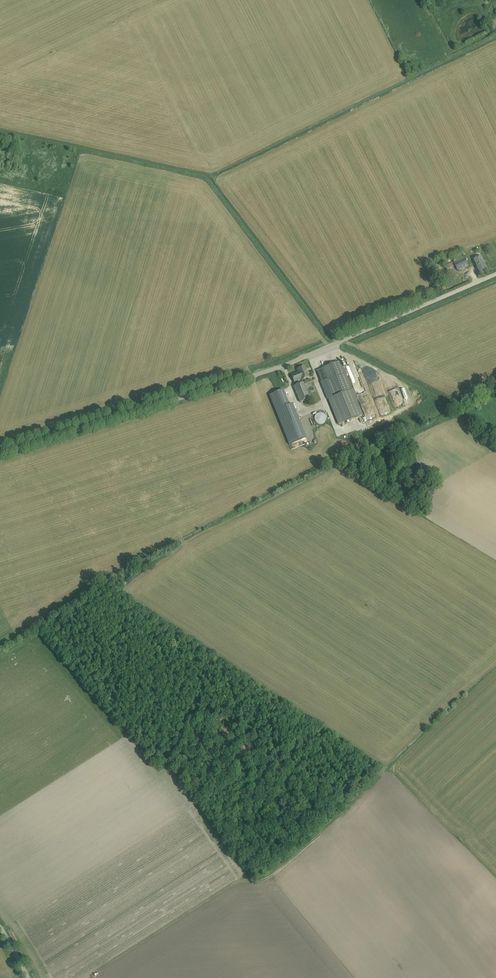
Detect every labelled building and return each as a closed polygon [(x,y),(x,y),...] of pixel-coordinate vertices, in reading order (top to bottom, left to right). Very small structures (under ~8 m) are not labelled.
[(468,266),(462,252),(451,257),(453,262),(445,266),(447,270),(455,266),(457,271),(468,266)] [(482,257),(474,261),(480,274),(488,270),(482,257)] [(322,370),(318,371),(322,382),(321,382),(328,400),(330,399),(341,424),(364,415),(353,390),(341,361),(322,369),(322,370)] [(294,382),(301,379),(301,380),(309,377),(305,366),(297,369),(299,373),(297,374),(297,373),(292,375),(294,382)] [(303,382),(294,386),(300,402),(310,399),(303,382)] [(290,406),(283,391),(270,396),(290,445),(307,438),(293,405),(290,406)] [(326,419),(326,418),(325,417),(325,416),(323,415),(322,414),(320,415),(318,416),(317,417),(316,419),(317,421),(317,422),(318,422),(319,424),(321,424),(323,424),(324,423),(325,421),(326,420),(326,419)]
